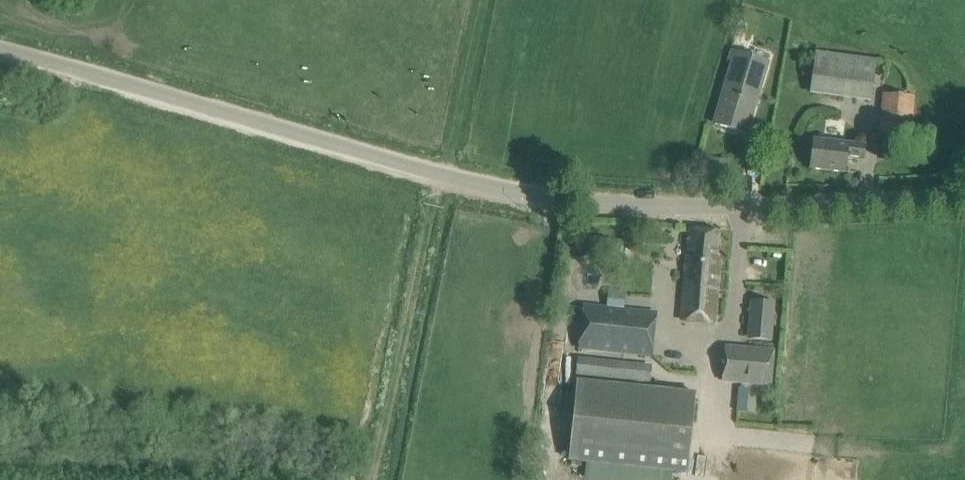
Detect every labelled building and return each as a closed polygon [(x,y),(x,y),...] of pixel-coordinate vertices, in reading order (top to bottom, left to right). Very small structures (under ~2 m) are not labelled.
[(738,52),(715,124),(745,133),(768,61),(738,52)] [(816,52),(811,92),(870,99),(875,60),(816,52)] [(884,93),(880,134),(910,137),(914,96),(884,93)] [(863,159),(865,145),(813,140),(810,168),(845,172),(847,157),(863,159)] [(717,260),(719,231),(688,228),(682,310),(716,313),(720,260),(717,260)] [(773,303),(753,302),(750,337),(770,339),(773,303)] [(584,304),(580,349),(654,356),(658,311),(584,304)] [(773,351),(725,347),(722,380),(771,384),(773,351)] [(579,356),(577,375),(639,381),(640,362),(579,356)] [(568,460),(688,473),(696,393),(576,381),(568,460)]
